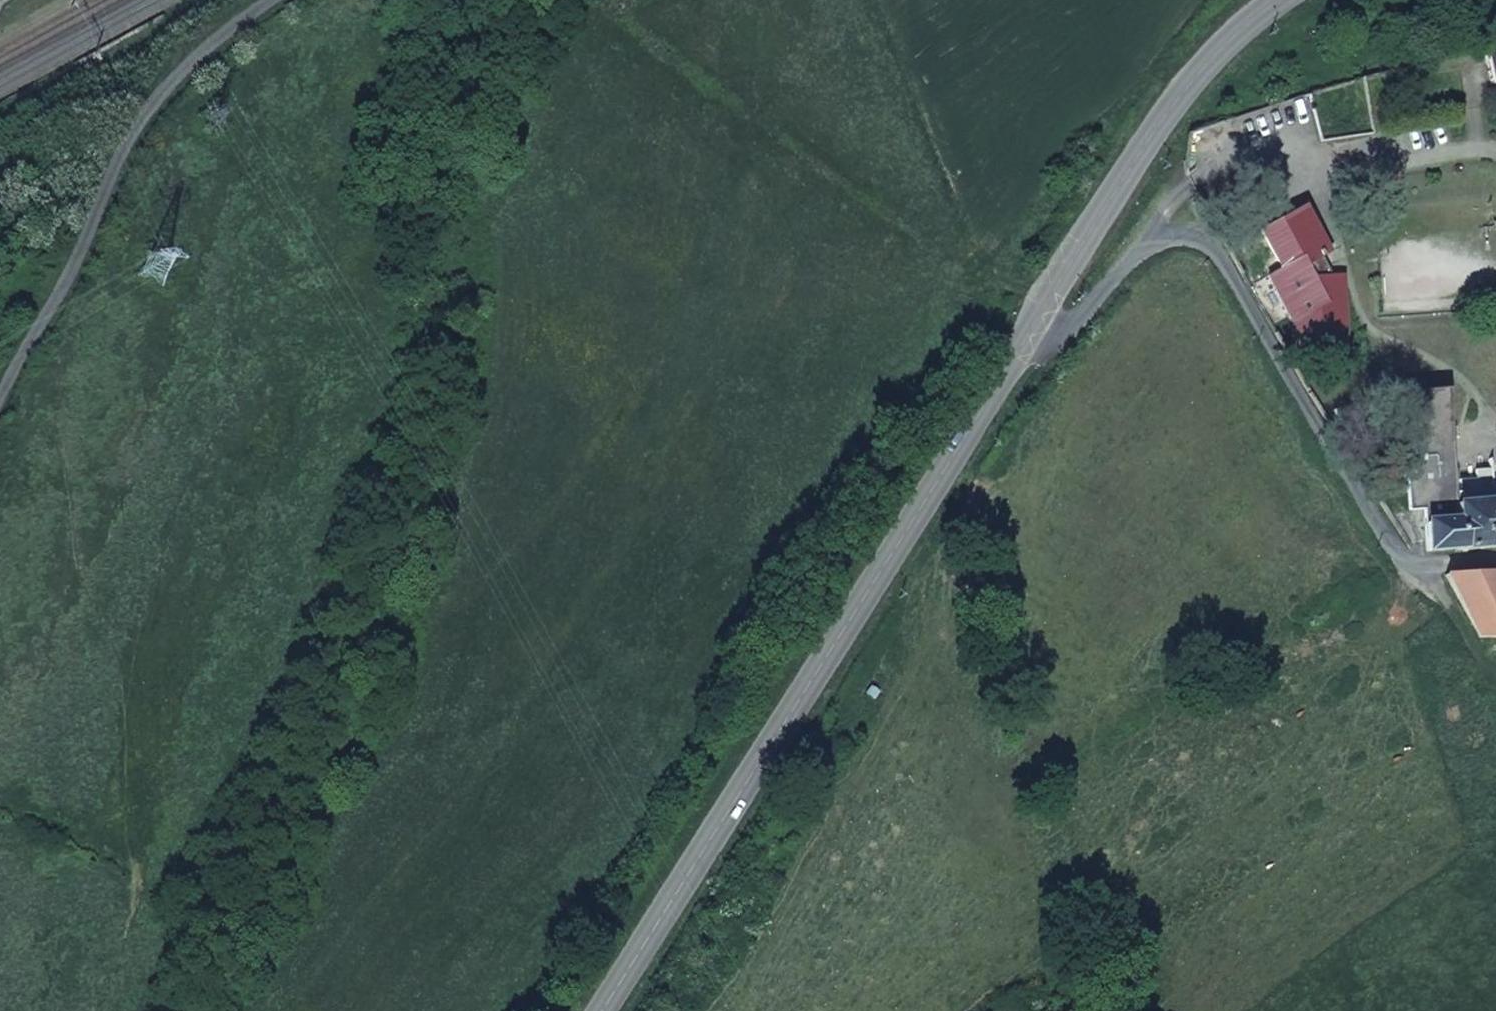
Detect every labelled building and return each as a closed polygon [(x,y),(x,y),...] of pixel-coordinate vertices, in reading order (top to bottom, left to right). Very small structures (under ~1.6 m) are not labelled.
[(1484,46),(1494,83),(1495,82),(1495,43),(1484,46)] [(1332,254),(1305,206),(1262,230),(1282,268),(1269,276),(1295,323),(1299,354),(1351,350),(1344,280),(1334,280),(1317,281),(1309,266),(1322,259),(1332,254)] [(1334,280),(1322,259),(1309,266),(1317,281),(1334,280)] [(1398,390),(1406,483),(1457,478),(1449,386),(1398,390)] [(1459,503),(1457,478),(1406,483),(1408,508),(1416,508),(1423,507),(1427,549),(1457,547),(1457,550),(1495,546),(1495,500),(1459,503)] [(1480,637),(1495,637),(1495,571),(1446,574),(1480,637)]
